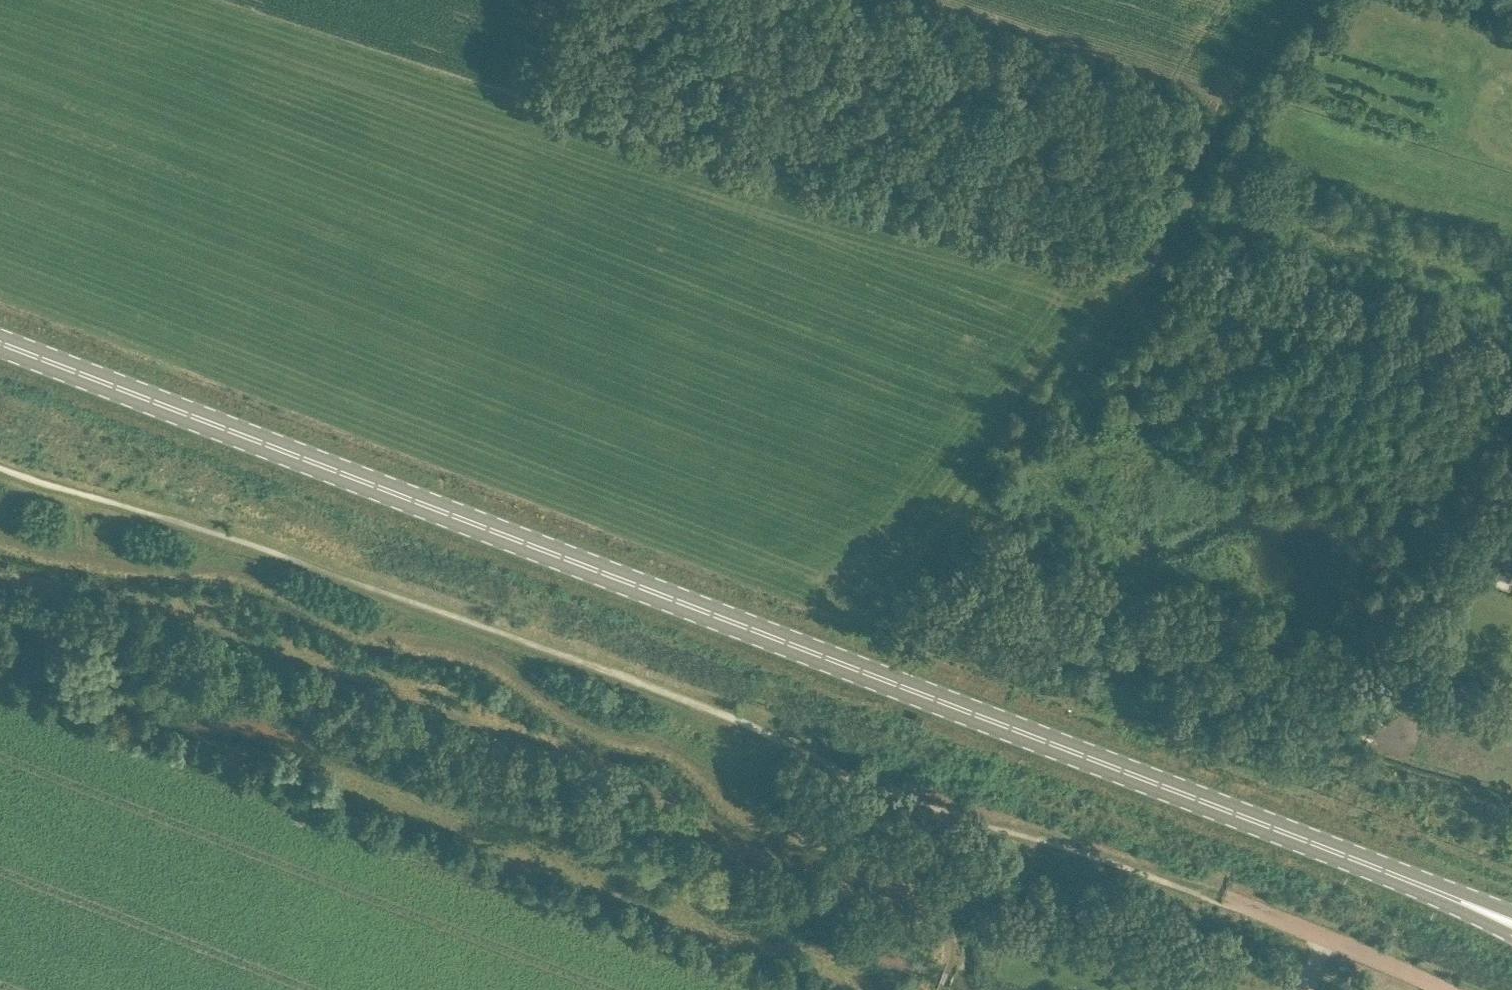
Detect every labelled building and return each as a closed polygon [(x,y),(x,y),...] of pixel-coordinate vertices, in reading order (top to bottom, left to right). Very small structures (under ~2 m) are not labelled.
[(1360,719),(1355,733),(1364,737),(1370,723),(1360,719)]
